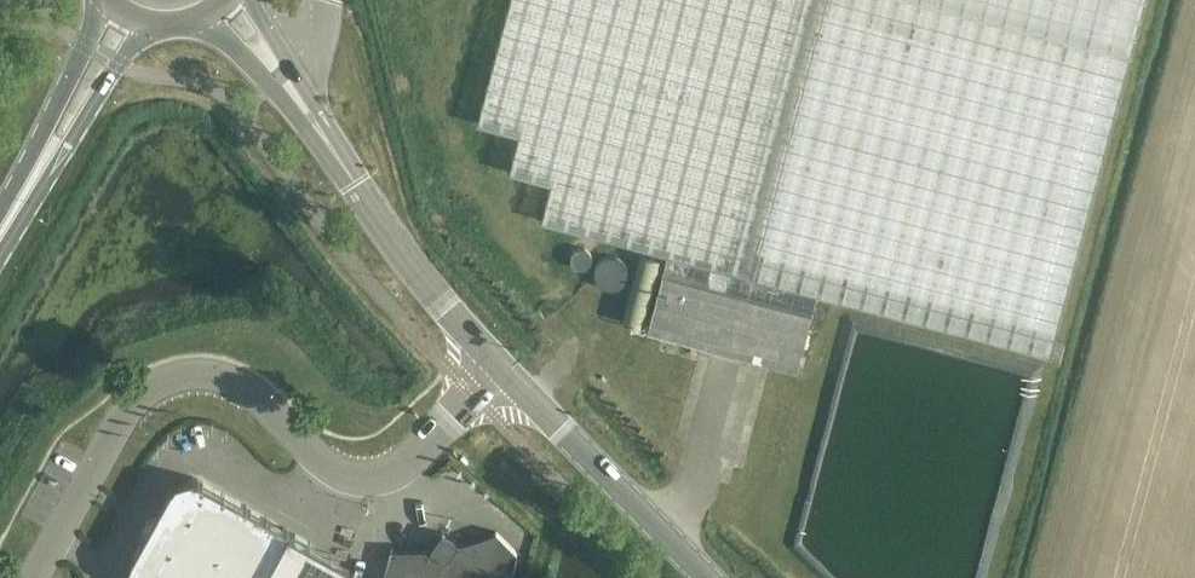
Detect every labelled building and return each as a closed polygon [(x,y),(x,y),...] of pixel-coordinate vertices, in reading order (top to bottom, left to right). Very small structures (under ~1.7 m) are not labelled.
[(477,123),(519,134),(509,172),(551,183),(541,220),(668,254),(648,329),(797,368),(817,294),(1048,355),(1128,54),(1143,0),(509,0),(477,123)] [(290,530),(192,477),(175,482),(158,514),(148,516),(143,526),(146,535),(128,567),(131,577),(347,577),(351,564),(290,530)] [(511,575),(517,552),(496,532),(477,539),(458,543),(442,532),(430,549),(412,549),(391,549),(384,576),(383,577),(510,577),(511,575)]
